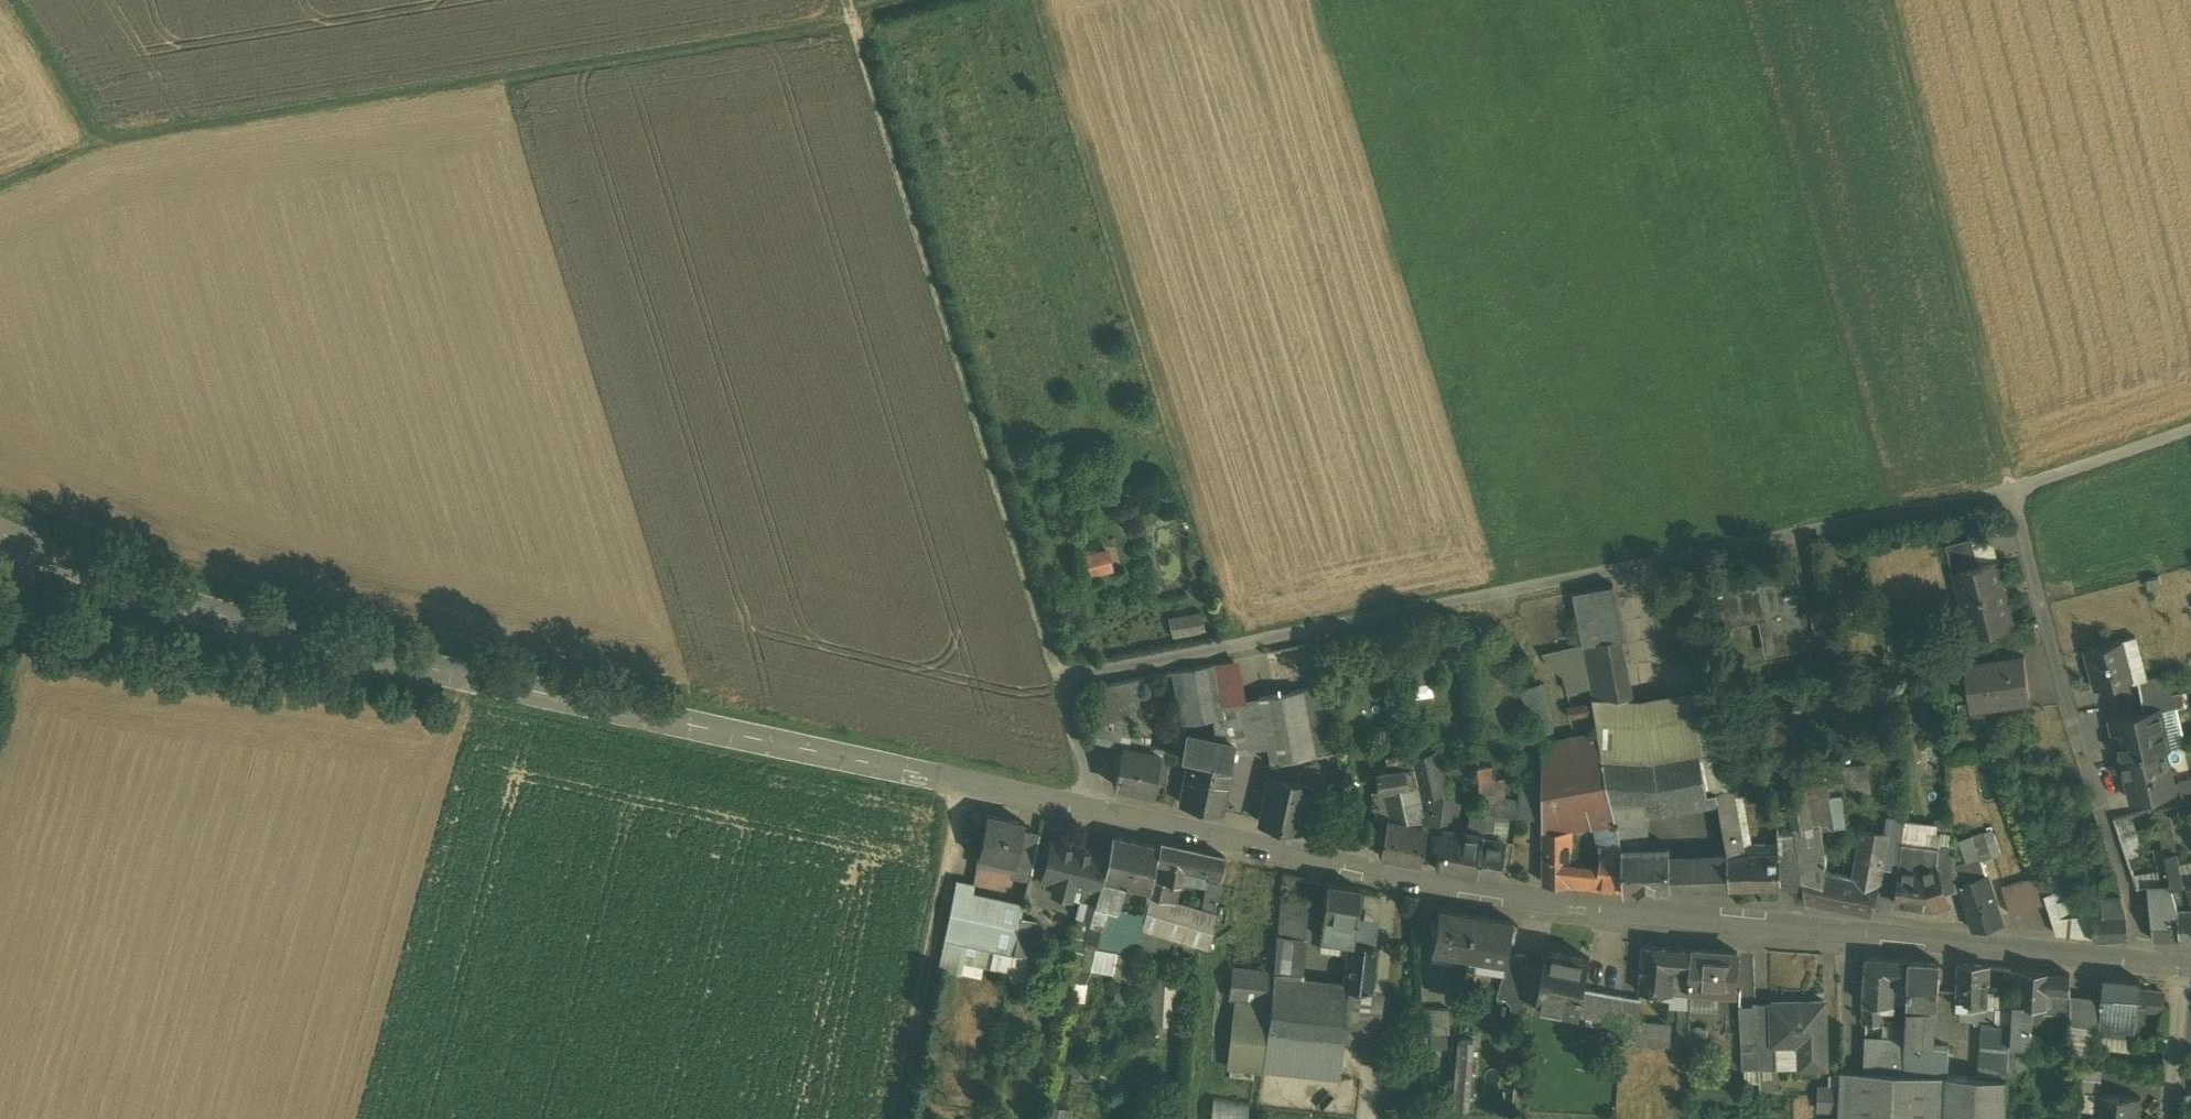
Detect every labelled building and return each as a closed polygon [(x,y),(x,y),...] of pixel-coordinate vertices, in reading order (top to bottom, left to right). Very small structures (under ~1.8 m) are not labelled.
[(1082,549),(1087,576),(1114,571),(1109,544),(1082,549)] [(1997,560),(1959,570),(1966,596),(1960,598),(1970,636),(2014,624),(1997,560)] [(1803,612),(1796,574),(1723,589),(1728,616),(1761,609),(1769,649),(1809,641),(1803,612)] [(1571,589),(1582,643),(1615,637),(1624,636),(1614,581),(1571,589)] [(1830,607),(1803,612),(1809,641),(1816,677),(1843,672),(1830,607)] [(1169,618),(1173,636),(1204,630),(1201,612),(1169,618)] [(1414,669),(1407,669),(1408,685),(1432,683),(1421,619),(1406,622),(1414,669)] [(1590,687),(1599,733),(1617,821),(1621,844),(1638,843),(1649,842),(1642,813),(1690,807),(1688,796),(1716,789),(1727,787),(1722,763),(1709,686),(1626,702),(1615,637),(1582,643),(1590,687)] [(2121,640),(2085,649),(2095,688),(2131,679),(2121,640)] [(1590,687),(1582,643),(1540,651),(1548,668),(1562,675),(1564,690),(1590,687)] [(1986,647),(1952,652),(1954,666),(1966,664),(1965,663),(1987,660),(1986,647)] [(1170,667),(1182,728),(1199,724),(1201,737),(1224,733),(1224,742),(1235,744),(1234,748),(1264,743),(1268,763),(1293,758),(1280,693),(1242,698),(1230,655),(1170,667)] [(1987,660),(1965,663),(1966,664),(1971,703),(2030,695),(2024,656),(1987,660)] [(1142,674),(1097,677),(1090,734),(1121,745),(1127,746),(1142,674)] [(2168,674),(2139,679),(2142,698),(2172,693),(2168,674)] [(1543,681),(1523,689),(1535,718),(1555,710),(1543,681)] [(1320,685),(1280,693),(1293,758),(1336,749),(1320,685)] [(2142,698),(2145,712),(2160,709),(2161,710),(2184,705),(2181,691),(2172,693),(2142,698)] [(2145,712),(2113,720),(2122,759),(2165,749),(2169,748),(2161,710),(2160,709),(2145,712)] [(1182,728),(1168,728),(1168,747),(1181,748),(1182,728)] [(1201,737),(1185,733),(1180,756),(1191,758),(1192,757),(1230,765),(1234,748),(1235,744),(1224,742),(1201,737)] [(1599,733),(1537,738),(1538,779),(1540,822),(1541,829),(1571,829),(1592,821),(1592,826),(1617,821),(1599,733)] [(1164,747),(1148,743),(1147,751),(1162,754),(1164,747)] [(1127,746),(1121,745),(1112,783),(1153,792),(1162,754),(1147,751),(1127,746)] [(1412,762),(1419,795),(1432,795),(1449,798),(1437,747),(1410,751),(1412,762)] [(2165,749),(2122,759),(2131,799),(2174,789),(2165,749)] [(1383,757),(1384,767),(1401,764),(1412,762),(1410,751),(1383,757)] [(1221,811),(1230,765),(1192,757),(1191,758),(1182,803),(1221,811)] [(1724,828),(1745,824),(1740,788),(1746,788),(1742,760),(1722,763),(1727,787),(1716,789),(1724,828)] [(1412,762),(1401,764),(1402,770),(1380,773),(1376,774),(1379,790),(1373,792),(1380,823),(1387,824),(1388,820),(1425,829),(1419,795),(1412,762)] [(1401,764),(1384,767),(1386,772),(1402,770),(1401,764)] [(1487,802),(1486,816),(1510,819),(1540,822),(1538,779),(1518,779),(1518,798),(1504,799),(1503,777),(1494,778),(1493,764),(1477,765),(1479,801),(1487,802)] [(1867,764),(1853,766),(1857,791),(1871,790),(1867,764)] [(1853,766),(1838,768),(1842,793),(1857,791),(1853,766)] [(1838,768),(1822,770),(1824,781),(1826,781),(1829,795),(1842,793),(1838,768)] [(2178,780),(2184,804),(2190,802),(2190,777),(2178,780)] [(1306,786),(1270,778),(1261,822),(1296,830),(1300,814),(1306,786)] [(1824,781),(1804,783),(1805,785),(1787,788),(1790,805),(1800,864),(1824,872),(1825,872),(1827,862),(1822,826),(1833,825),(1829,795),(1826,781),(1824,781)] [(1319,788),(1306,786),(1300,814),(1313,816),(1319,788)] [(1716,789),(1688,796),(1690,807),(1698,861),(1700,887),(1730,886),(1729,854),(1724,828),(1716,789)] [(1449,798),(1432,795),(1427,829),(1433,849),(1438,850),(1441,831),(1445,832),(1449,798)] [(1750,853),(1729,854),(1730,886),(1803,882),(1800,864),(1790,805),(1776,807),(1781,850),(1750,853)] [(2128,812),(2112,817),(2125,858),(2141,852),(2128,812)] [(1026,831),(1027,823),(991,816),(983,866),(1019,872),(1026,831)] [(1486,816),(1484,838),(1508,842),(1510,819),(1486,816)] [(1886,847),(1881,869),(1898,870),(1901,843),(1904,818),(1891,816),(1888,829),(1885,847),(1886,847)] [(1425,829),(1388,820),(1387,824),(1380,855),(1419,864),(1427,829),(1425,829)] [(1617,821),(1592,826),(1596,847),(1600,846),(1621,844),(1617,821)] [(1980,852),(1973,853),(1974,858),(1981,856),(2008,849),(2001,821),(1974,828),(1980,852)] [(1745,824),(1724,828),(1729,854),(1750,853),(1745,824)] [(1861,843),(1855,877),(1863,878),(1870,844),(1885,847),(1888,829),(1864,827),(1862,843),(1861,843)] [(1571,829),(1541,829),(1542,883),(1583,886),(1585,864),(1571,863),(1571,829)] [(2176,852),(2174,844),(2173,844),(2172,838),(2179,836),(2178,830),(2159,834),(2171,884),(2172,889),(2177,907),(2190,908),(2190,849),(2176,852)] [(1035,833),(1026,831),(1019,872),(1028,874),(1035,833)] [(1445,832),(1441,831),(1438,850),(1436,868),(1480,874),(1484,838),(1445,832)] [(1157,846),(1112,835),(1108,852),(1101,879),(1093,904),(1089,920),(1102,923),(1105,906),(1112,908),(1119,886),(1115,885),(1116,878),(1135,882),(1149,891),(1157,846)] [(1508,842),(1484,838),(1480,874),(1503,877),(1508,842)] [(1094,849),(1052,839),(1043,878),(1054,881),(1052,890),(1070,895),(1073,886),(1083,888),(1094,849)] [(1187,846),(1161,842),(1154,877),(1171,881),(1181,882),(1184,865),(1208,870),(1222,872),(1224,855),(1210,852),(1186,847),(1187,846)] [(1649,842),(1638,843),(1638,856),(1631,856),(1634,890),(1662,889),(1660,863),(1659,842),(1649,842)] [(1624,890),(1634,890),(1631,856),(1638,856),(1638,843),(1621,844),(1621,848),(1622,847),(1624,890)] [(1939,847),(1901,843),(1898,870),(1894,905),(1932,908),(1948,904),(1943,889),(1937,869),(1939,847)] [(1621,844),(1600,846),(1601,857),(1599,866),(1600,866),(1599,887),(1624,890),(1622,847),(1621,848),(1621,844)] [(1885,847),(1870,844),(1863,878),(1879,881),(1881,869),(1886,847),(1885,847)] [(1953,848),(1939,847),(1937,869),(1943,889),(1956,884),(1954,861),(1953,848)] [(1083,888),(1082,889),(1076,916),(1089,920),(1093,904),(1101,879),(1108,852),(1094,849),(1083,888)] [(2107,855),(2039,877),(2044,896),(2061,891),(2113,874),(2107,855)] [(1954,861),(1956,884),(1968,927),(2001,926),(1981,856),(1974,858),(1954,861)] [(1698,861),(1660,863),(1662,889),(1700,887),(1698,861)] [(1599,866),(1585,864),(1583,886),(1599,887),(1600,866),(1599,866)] [(1825,872),(1824,872),(1800,864),(1803,882),(1806,899),(1835,905),(1841,874),(1825,872)] [(1020,920),(1028,874),(1019,872),(983,866),(979,885),(956,881),(941,969),(967,973),(969,960),(1011,968),(1020,920)] [(1216,915),(1222,872),(1208,870),(1201,913),(1213,915),(1216,915)] [(1855,877),(1841,874),(1835,905),(1872,913),(1879,881),(1863,878),(1855,877)] [(2113,874),(2061,891),(2069,916),(2092,914),(2125,912),(2114,874),(2113,874)] [(2038,876),(2002,888),(2011,915),(2047,904),(2044,896),(2039,877),(2038,876)] [(1171,881),(1154,877),(1141,940),(1159,943),(1171,881)] [(1159,943),(1141,940),(1138,955),(1166,963),(1170,937),(1212,951),(1213,915),(1201,913),(1176,901),(1181,882),(1171,881),(1159,943)] [(1360,888),(1328,883),(1321,938),(1354,942),(1357,915),(1360,888)] [(2172,889),(2150,892),(2154,940),(2179,940),(2177,907),(2172,889)] [(2044,896),(2047,904),(2058,939),(2095,939),(2092,914),(2069,916),(2061,891),(2044,896)] [(1310,896),(1283,892),(1282,906),(1308,910),(1310,896)] [(1144,916),(1116,908),(1115,909),(1112,908),(1105,906),(1102,923),(1098,944),(1137,950),(1139,939),(1144,916)] [(1308,910),(1282,906),(1278,945),(1303,948),(1308,910)] [(2177,907),(2179,940),(2190,940),(2190,908),(2177,907)] [(1474,916),(1437,910),(1430,951),(1456,955),(1468,957),(1474,916)] [(2125,912),(2092,914),(2095,939),(2128,937),(2125,912)] [(1357,915),(1354,942),(1349,978),(1348,989),(1369,991),(1378,917),(1357,915)] [(1127,1006),(1137,950),(1098,944),(1102,923),(1089,920),(1076,916),(1061,997),(1081,1002),(1087,974),(1117,980),(1112,1002),(1127,1006)] [(1515,923),(1474,916),(1468,957),(1468,959),(1508,965),(1515,923)] [(1038,923),(1020,920),(1011,968),(1009,978),(1028,981),(1038,923)] [(1691,951),(1645,944),(1640,992),(1690,997),(1690,983),(1672,982),(1673,970),(1689,972),(1691,951)] [(1303,948),(1278,945),(1275,969),(1268,1033),(1308,1038),(1305,1067),(1343,1072),(1346,1040),(1377,1044),(1383,993),(1369,991),(1348,989),(1349,978),(1300,972),(1303,948)] [(1737,953),(1691,950),(1691,951),(1689,972),(1688,977),(1692,984),(1691,988),(1735,990),(1737,953)] [(1591,959),(1547,951),(1538,1004),(1581,1012),(1591,959)] [(1529,955),(1514,953),(1510,981),(1526,983),(1529,955)] [(1468,957),(1456,955),(1452,983),(1464,985),(1468,959),(1468,957)] [(1894,960),(1867,958),(1865,1004),(1866,1004),(1883,1004),(1893,1004),(1894,979),(1894,960)] [(1909,962),(1894,960),(1894,979),(1908,979),(1909,962)] [(1939,963),(1909,962),(1908,979),(1907,1007),(1935,1009),(1937,1009),(1939,963)] [(1987,967),(1959,964),(1959,1002),(1986,1003),(1987,970),(1987,967)] [(1268,1033),(1275,969),(1232,967),(1229,1001),(1237,1002),(1227,1068),(1262,1072),(1268,1033)] [(2014,971),(1987,970),(1986,1003),(1959,1002),(1958,1023),(1981,1024),(2011,1025),(2013,1005),(2014,971)] [(1179,973),(1147,971),(1147,992),(1138,992),(1138,1003),(1144,1003),(1145,1022),(1178,1023),(1179,973)] [(2070,975),(2014,971),(2013,1005),(2029,1006),(2045,1007),(2047,991),(2071,993),(2070,975)] [(2140,982),(2104,978),(2102,1001),(2102,1008),(2137,1011),(2138,1002),(2139,992),(2140,982)] [(2164,994),(2139,992),(2138,1002),(2147,1003),(2146,1011),(2163,1013),(2164,994)] [(2102,1001),(2071,998),(2071,1024),(2071,1064),(2076,1064),(2097,1066),(2100,1035),(2100,1027),(2102,1008),(2102,1001)] [(1811,1000),(1803,1000),(1803,1002),(1772,1003),(1772,1006),(1774,1044),(1778,1044),(1778,1068),(1826,1067),(1825,1001),(1812,1002),(1811,1000)] [(1883,1004),(1866,1004),(1865,1022),(1882,1023),(1883,1004)] [(2029,1006),(2013,1005),(2011,1025),(2010,1045),(2025,1046),(2029,1006)] [(1756,1006),(1741,1007),(1742,1047),(1758,1046),(1756,1006)] [(1772,1006),(1756,1006),(1758,1046),(1759,1068),(1778,1068),(1778,1044),(1774,1044),(1772,1006)] [(1428,1007),(1428,1045),(1449,1046),(1450,1008),(1428,1007)] [(1935,1009),(1907,1007),(1905,1038),(1905,1046),(1926,1047),(1932,1047),(1933,1045),(1935,1009)] [(1689,1008),(1682,1008),(1682,1013),(1680,1013),(1678,1044),(1688,1044),(1689,1008)] [(2137,1011),(2102,1008),(2100,1027),(2100,1035),(2135,1038),(2137,1011)] [(2011,1025),(1981,1024),(1979,1077),(2008,1077),(2009,1058),(2010,1045),(2011,1025)] [(1905,1038),(1866,1036),(1865,1071),(1904,1073),(1905,1046),(1905,1038)] [(1948,1046),(1933,1045),(1932,1047),(1926,1047),(1925,1074),(1947,1074),(1948,1046)] [(2025,1046),(2010,1045),(2009,1058),(2028,1059),(2029,1046),(2025,1046)] [(1926,1047),(1905,1046),(1904,1073),(1925,1074),(1926,1047)] [(2028,1059),(2009,1058),(2008,1077),(2022,1078),(2026,1078),(2028,1059)] [(2097,1066),(2076,1064),(2074,1088),(2074,1091),(2096,1093),(2100,1093),(2103,1067),(2097,1066)] [(1947,1076),(1947,1074),(1925,1074),(1904,1073),(1865,1071),(1837,1070),(1836,1118),(2006,1118),(2008,1077),(1979,1077),(1947,1076)] [(2022,1078),(2008,1077),(2007,1090),(2021,1090),(2022,1078)] [(2096,1093),(2094,1118),(2140,1118),(2142,1097),(2100,1093),(2096,1093)] [(1253,1100),(1213,1097),(1212,1118),(1252,1118),(1253,1100)] [(1040,1118),(1070,1118),(1071,1108),(1041,1105),(1040,1118)]
